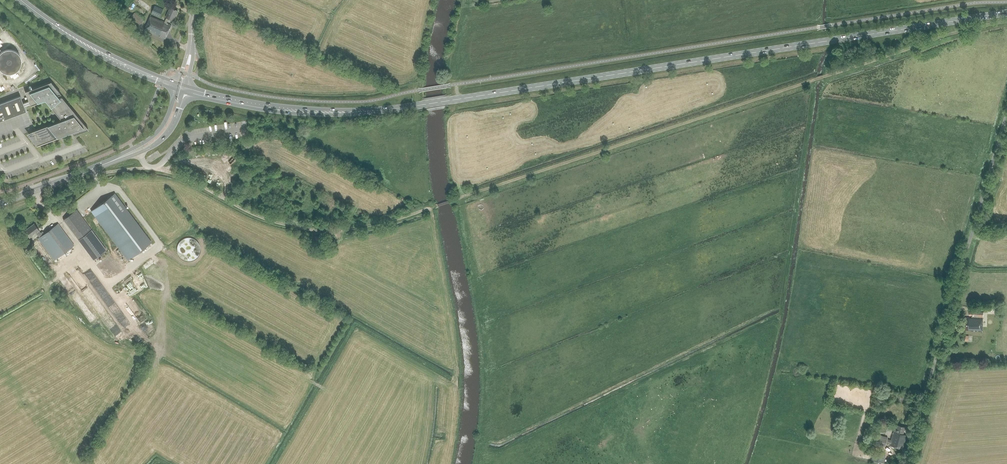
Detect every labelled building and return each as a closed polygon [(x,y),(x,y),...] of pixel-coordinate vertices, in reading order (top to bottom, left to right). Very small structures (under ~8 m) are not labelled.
[(159,17),(163,9),(155,6),(151,13),(159,17)] [(173,21),(177,11),(170,7),(166,17),(166,18),(164,22),(150,16),(144,30),(165,39),(171,25),(167,23),(169,19),(173,21)] [(140,25),(144,20),(135,13),(131,17),(140,25)] [(21,61),(20,59),(20,57),(18,54),(17,53),(15,51),(13,50),(10,50),(8,49),(6,50),(3,51),(1,52),(0,50),(0,70),(0,71),(4,73),(7,74),(9,74),(12,74),(14,73),(16,72),(18,70),(19,68),(20,66),(21,64),(21,61)] [(31,132),(36,145),(36,146),(71,133),(73,135),(74,135),(88,130),(61,97),(59,99),(56,95),(60,93),(49,81),(24,91),(29,105),(44,99),(50,107),(61,120),(31,132)] [(9,88),(6,83),(0,87),(0,94),(9,88)] [(26,112),(20,96),(0,104),(0,121),(26,112)] [(90,209),(127,258),(151,240),(114,191),(90,209)] [(63,220),(93,260),(106,250),(76,210),(63,220)] [(54,260),(74,245),(58,224),(45,234),(43,231),(41,233),(34,224),(24,231),(29,238),(36,233),(39,238),(38,239),(54,260)] [(983,312),(969,312),(969,316),(972,316),(972,317),(965,317),(965,330),(982,331),(983,312)] [(905,427),(898,425),(896,425),(895,428),(891,440),(887,439),(888,437),(878,435),(876,442),(886,445),(886,443),(890,444),(890,445),(903,449),(906,435),(903,434),(905,427)] [(872,460),(884,463),(886,454),(879,453),(879,452),(877,451),(876,453),(874,452),(872,460)]
